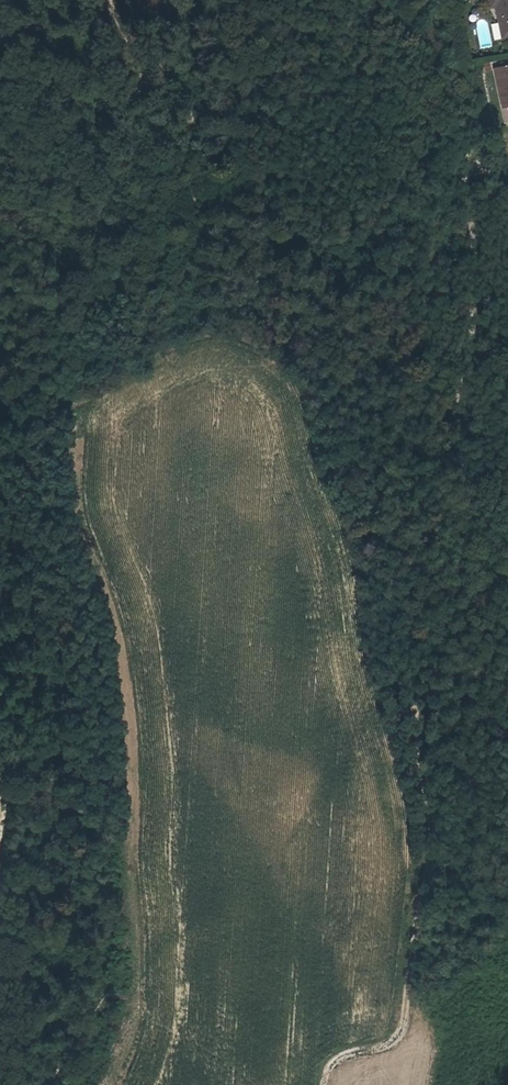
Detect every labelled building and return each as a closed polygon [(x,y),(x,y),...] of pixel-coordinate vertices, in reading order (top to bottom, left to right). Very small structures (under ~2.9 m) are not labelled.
[(507,24),(507,0),(491,0),(492,7),(498,6),(501,23),(507,22),(507,24)] [(497,69),(506,108),(507,107),(507,67),(497,69)]
